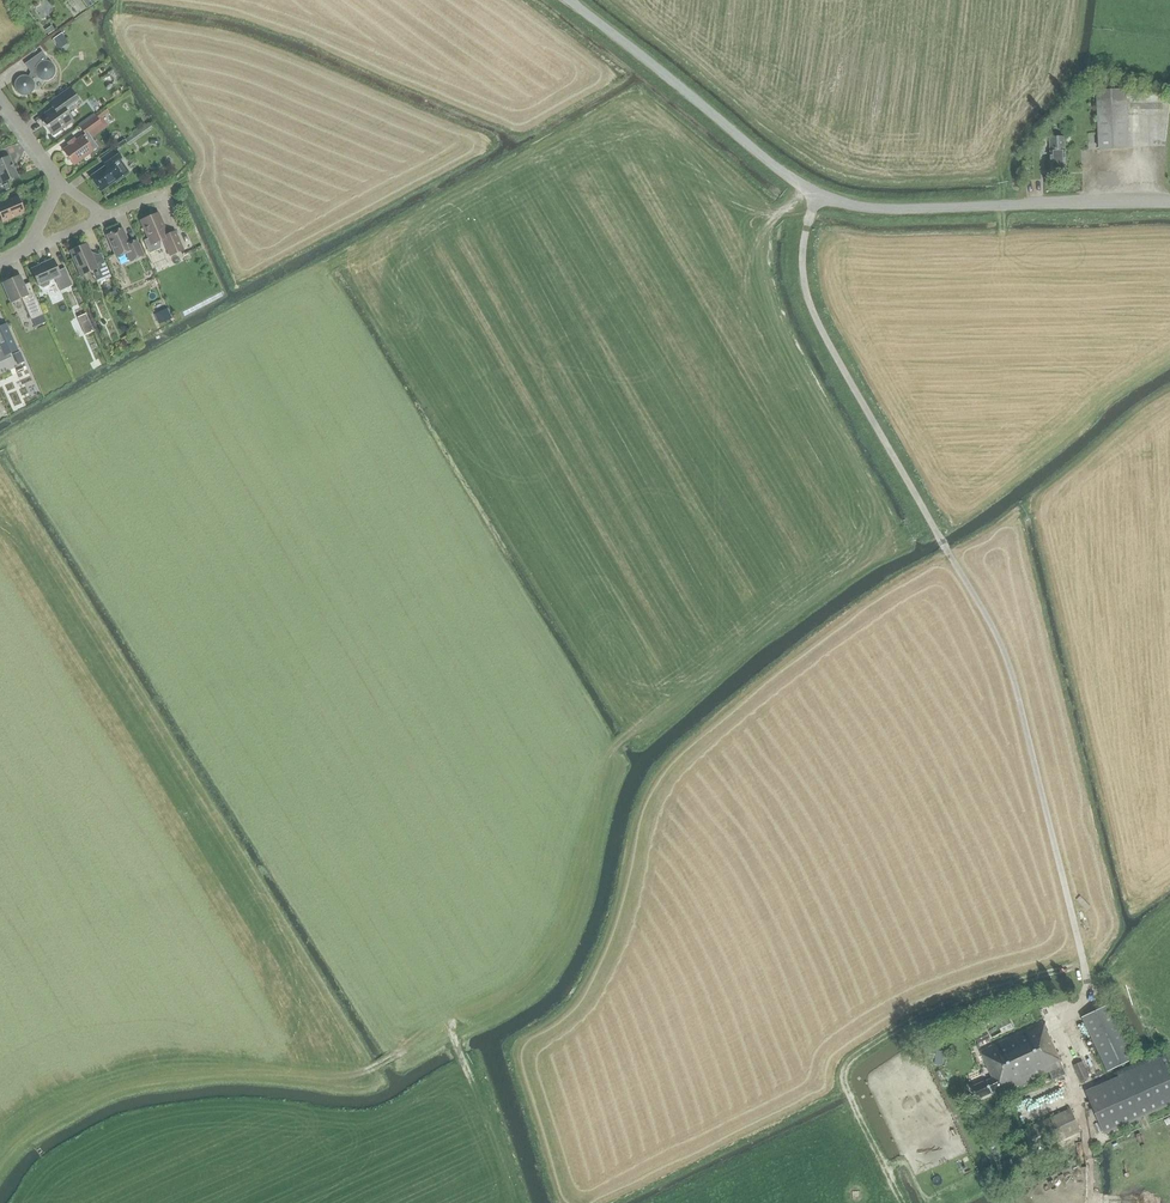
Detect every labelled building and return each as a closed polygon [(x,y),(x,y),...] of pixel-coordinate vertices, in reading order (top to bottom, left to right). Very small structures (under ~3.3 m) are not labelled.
[(68,43),(61,33),(52,39),(59,49),(68,43)] [(14,89),(15,91),(17,93),(20,95),(22,95),(25,95),(27,95),(30,94),(32,92),(33,90),(34,87),(34,84),(33,82),(32,79),(36,76),(38,78),(40,80),(43,80),(46,81),(48,80),(51,79),(52,77),(54,75),(55,72),(55,69),(54,67),(53,64),(51,63),(49,61),(46,60),(44,60),(47,58),(42,51),(24,64),(30,72),(28,76),(25,75),(23,75),(20,76),(18,77),(16,79),(14,81),(14,84),(14,86),(14,89)] [(59,131),(71,123),(73,121),(65,110),(78,100),(69,88),(48,103),(51,108),(44,114),(47,118),(42,122),(53,137),(60,132),(59,131)] [(1128,148),(1126,99),(1125,89),(1096,90),(1099,149),(1128,148)] [(79,127),(85,135),(63,151),(73,165),(97,147),(88,134),(102,125),(95,116),(79,127)] [(130,144),(154,129),(150,123),(126,138),(130,144)] [(1051,172),(1066,171),(1064,136),(1049,137),(1051,172)] [(115,180),(116,182),(128,173),(119,160),(120,158),(114,149),(101,159),(106,166),(90,177),(100,191),(115,180)] [(2,183),(16,176),(8,156),(0,160),(0,183),(2,183)] [(24,212),(17,197),(0,204),(0,216),(2,221),(24,212)] [(160,248),(160,240),(162,239),(170,256),(183,250),(175,231),(167,235),(158,213),(140,220),(148,239),(144,241),(149,253),(160,248)] [(130,261),(143,256),(136,240),(128,244),(122,228),(106,235),(116,257),(126,253),(130,261)] [(86,244),(70,251),(80,275),(91,271),(97,283),(111,277),(103,259),(95,263),(86,244)] [(60,291),(72,285),(64,268),(58,271),(52,259),(43,263),(44,264),(31,269),(38,285),(39,284),(40,287),(43,288),(48,285),(49,283),(48,280),(54,278),(60,291)] [(22,285),(18,276),(3,283),(12,302),(21,298),(30,319),(43,314),(36,299),(29,282),(22,285)] [(172,318),(167,308),(153,314),(158,324),(172,318)] [(86,314),(77,317),(79,322),(84,335),(93,331),(88,319),(86,314)] [(3,355),(17,350),(6,326),(0,328),(0,348),(3,355)] [(1107,1071),(1134,1059),(1108,1004),(1082,1017),(1107,1071)] [(989,1025),(985,1016),(969,1023),(973,1032),(984,1026),(989,1025)] [(998,1025),(1001,1032),(1013,1027),(1009,1019),(998,1025)] [(1053,1080),(1065,1074),(1061,1066),(1062,1065),(1042,1022),(980,1051),(992,1077),(986,1080),(986,1079),(970,1087),(976,1099),(992,1093),(992,1092),(1005,1086),(1007,1090),(1049,1071),(1053,1080)] [(978,1043),(989,1038),(986,1032),(975,1037),(978,1043)] [(935,1058),(936,1050),(929,1049),(928,1057),(935,1058)] [(937,1052),(936,1066),(944,1066),(945,1052),(937,1052)] [(1084,1091),(1103,1133),(1169,1103),(1169,1077),(1161,1057),(1084,1091)] [(1080,1081),(1089,1077),(1082,1061),(1073,1065),(1080,1081)] [(1031,1153),(1080,1131),(1070,1108),(1021,1130),(1031,1153)]
